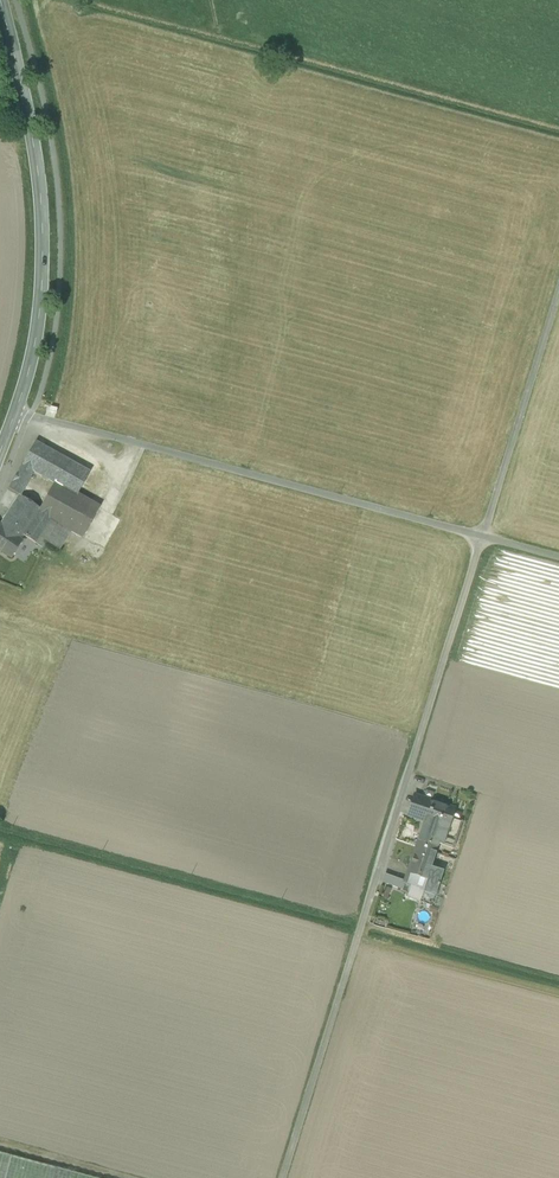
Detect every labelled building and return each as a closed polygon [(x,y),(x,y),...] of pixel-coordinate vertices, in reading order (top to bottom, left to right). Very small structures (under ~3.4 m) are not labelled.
[(78,495),(90,472),(76,465),(63,458),(34,442),(22,465),(33,471),(57,483),(78,495)] [(76,465),(82,455),(69,448),(63,458),(76,465)] [(95,461),(82,454),(82,455),(76,465),(90,472),(93,467),(95,461)] [(33,471),(22,465),(17,473),(29,479),(33,471)] [(106,474),(93,467),(90,472),(78,495),(90,502),(106,474)] [(29,479),(17,473),(13,480),(25,487),(29,479)] [(25,487),(13,480),(8,489),(20,496),(21,496),(25,487)] [(57,483),(43,509),(54,516),(52,519),(72,530),(82,536),(98,508),(90,502),(78,495),(57,483)] [(43,509),(21,496),(20,496),(6,517),(13,521),(12,523),(26,532),(24,535),(35,543),(40,536),(52,519),(54,516),(43,509)] [(6,517),(0,525),(0,549),(11,556),(21,541),(20,540),(24,535),(26,532),(12,523),(13,521),(6,517)] [(72,530),(52,519),(40,536),(47,540),(61,548),(72,530)] [(47,540),(40,536),(35,543),(42,547),(47,540)] [(431,802),(418,797),(411,816),(425,821),(431,802)] [(443,843),(451,819),(448,818),(451,808),(431,802),(425,821),(430,822),(425,835),(421,834),(416,847),(435,853),(438,843),(439,842),(443,843)] [(451,819),(443,843),(453,846),(461,822),(451,819)] [(430,822),(425,821),(421,834),(425,835),(430,822)] [(435,853),(416,847),(407,873),(408,873),(427,880),(438,884),(443,871),(441,871),(430,868),(435,853)] [(427,880),(408,873),(405,883),(411,885),(420,888),(420,890),(424,891),(427,880)] [(401,881),(385,875),(383,882),(398,888),(401,881)] [(438,884),(427,880),(424,891),(423,892),(434,896),(438,886),(439,884),(438,884)] [(420,888),(411,885),(407,897),(420,902),(423,892),(424,891),(420,890),(420,888)] [(434,896),(423,892),(420,902),(431,906),(434,896)] [(0,1153),(0,1177),(95,1177),(0,1153)]
